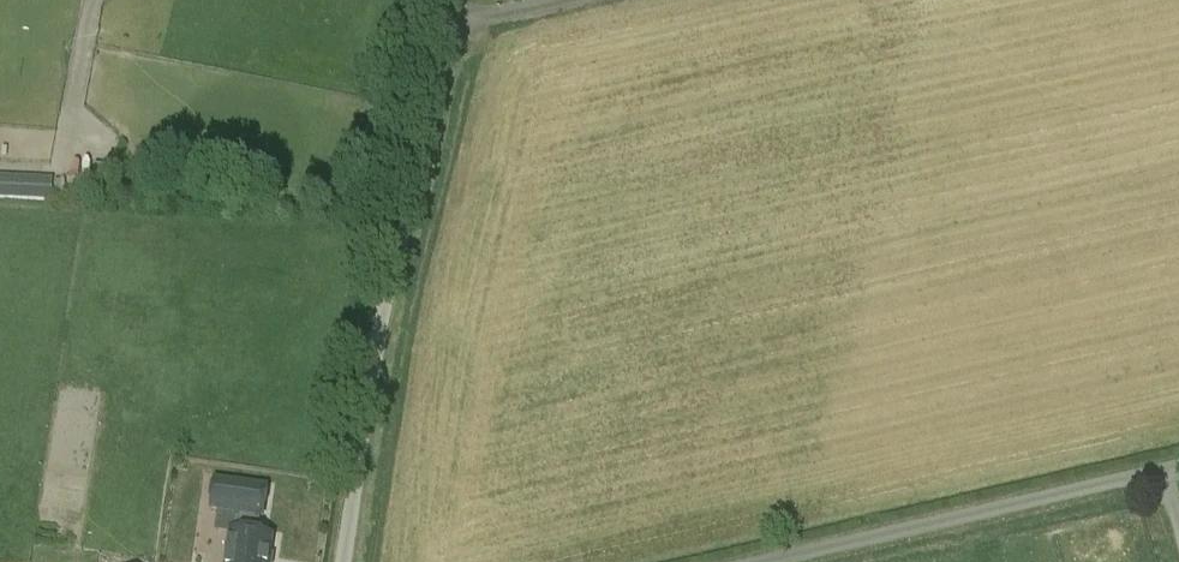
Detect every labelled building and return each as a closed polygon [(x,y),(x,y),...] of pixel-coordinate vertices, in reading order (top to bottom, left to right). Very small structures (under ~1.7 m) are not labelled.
[(0,178),(0,200),(52,203),(53,181),(0,178)] [(275,537),(258,535),(260,519),(264,520),(268,488),(213,480),(209,511),(218,512),(215,534),(228,536),(225,561),(271,561),(275,537)]
